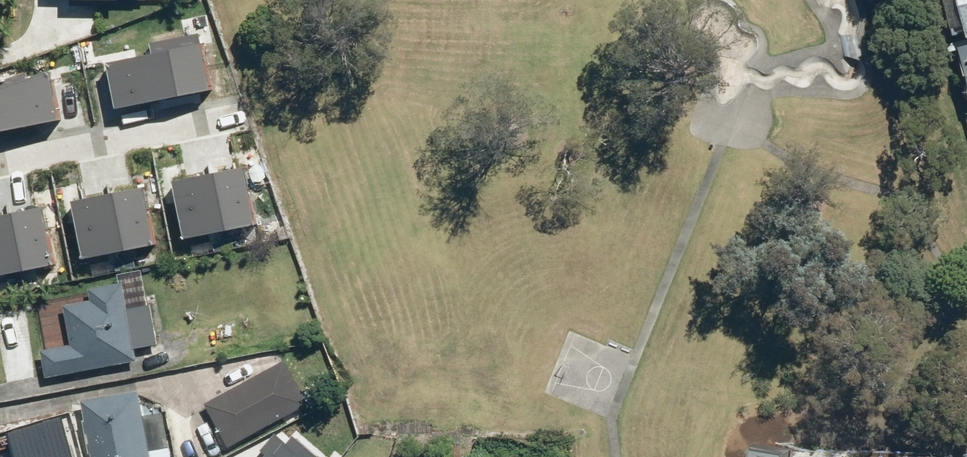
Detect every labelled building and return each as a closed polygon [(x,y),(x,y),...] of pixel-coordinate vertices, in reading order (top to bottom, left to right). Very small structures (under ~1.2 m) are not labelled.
[(966,39),(966,0),(956,0),(966,39)] [(110,57),(120,104),(213,85),(203,38),(110,57)] [(957,47),(965,75),(966,74),(966,44),(957,47)] [(65,114),(54,65),(0,85),(0,127),(65,114)] [(189,235),(262,219),(250,162),(177,177),(189,235)] [(88,254),(161,239),(148,181),(76,196),(88,254)] [(59,258),(47,201),(0,210),(0,271),(59,258)] [(38,352),(43,379),(134,363),(131,350),(155,346),(148,305),(145,306),(139,271),(114,276),(115,285),(85,291),(87,302),(60,307),(67,346),(38,352)] [(281,362),(202,405),(226,449),(305,406),(281,362)] [(76,402),(87,456),(168,456),(166,450),(148,454),(136,391),(76,402)] [(65,414),(11,429),(18,456),(77,456),(65,414)] [(292,437),(285,445),(279,440),(264,456),(317,456),(292,437)]
